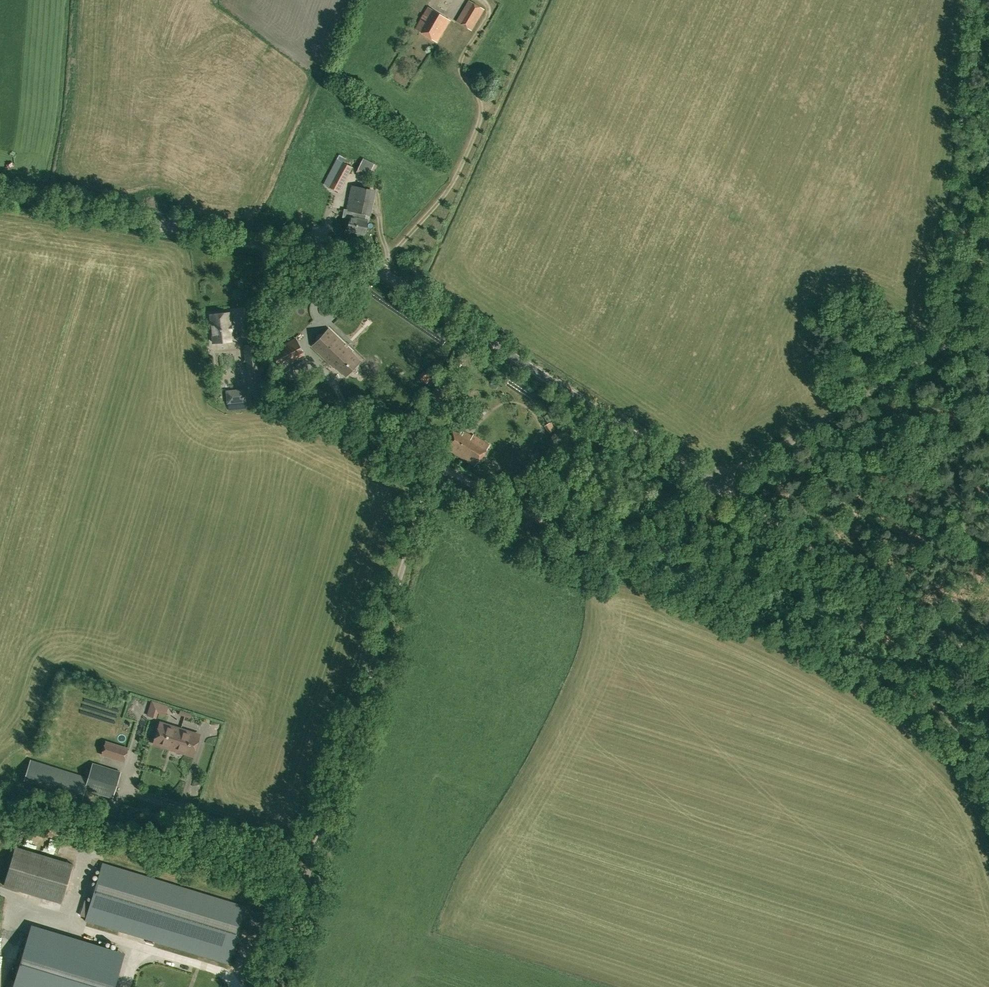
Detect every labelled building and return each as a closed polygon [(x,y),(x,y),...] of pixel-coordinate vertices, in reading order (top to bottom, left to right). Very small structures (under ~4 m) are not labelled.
[(484,9),(469,0),(457,21),(471,29),(484,9)] [(450,20),(428,7),(415,28),(437,41),(450,20)] [(323,184),(337,191),(340,193),(353,167),(336,158),(323,184)] [(356,210),(360,211),(364,189),(351,186),(347,208),(356,210)] [(360,211),(356,210),(354,218),(351,218),(348,231),(365,234),(368,221),(365,220),(366,212),(360,211)] [(210,314),(213,342),(231,340),(229,324),(232,324),(230,312),(210,314)] [(353,351),(329,328),(313,346),(336,369),(338,368),(346,376),(360,361),(351,352),(353,351)] [(271,351),(280,368),(305,355),(296,337),(271,351)] [(256,344),(244,345),(247,370),(259,368),(256,344)] [(259,368),(247,370),(249,388),(263,386),(261,368),(259,368)] [(439,402),(452,387),(444,380),(431,395),(439,402)] [(245,388),(225,390),(227,404),(246,402),(245,388)] [(475,465),(490,445),(473,434),(472,436),(454,424),(447,447),(475,465)] [(201,733),(160,720),(152,744),(193,757),(201,733)] [(129,749),(106,741),(101,755),(124,763),(129,749)] [(88,778),(31,760),(25,780),(83,797),(85,789),(88,778)] [(121,771),(93,762),(88,778),(85,789),(113,797),(121,771)] [(73,863),(16,845),(3,885),(61,903),(73,863)] [(102,862),(85,920),(228,963),(246,906),(102,862)] [(13,986),(115,986),(125,954),(31,927),(13,986)]
